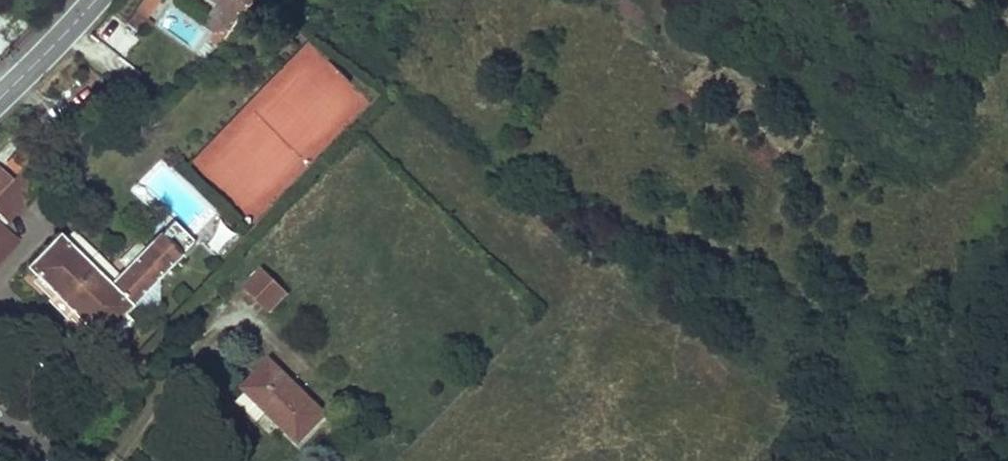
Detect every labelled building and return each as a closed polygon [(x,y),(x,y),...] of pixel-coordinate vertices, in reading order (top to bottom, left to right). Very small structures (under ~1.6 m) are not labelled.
[(220,7),(207,26),(227,40),(254,0),(211,0),(220,7)] [(127,27),(136,34),(146,20),(137,14),(127,27)] [(19,149),(5,164),(17,175),(32,162),(19,149)] [(21,172),(17,175),(10,181),(0,194),(0,227),(4,231),(42,193),(21,172)] [(10,181),(0,172),(0,194),(10,181)] [(221,260),(236,236),(217,225),(202,248),(221,260)] [(17,244),(4,231),(0,227),(0,265),(17,244)] [(103,297),(52,249),(37,264),(23,278),(67,319),(94,343),(168,269),(182,256),(162,236),(148,250),(103,297)] [(259,278),(240,298),(264,321),(283,301),(259,278)] [(266,369),(242,395),(245,398),(266,420),(296,448),(321,421),(266,369)] [(266,420),(245,398),(234,409),(256,430),(266,420)]
